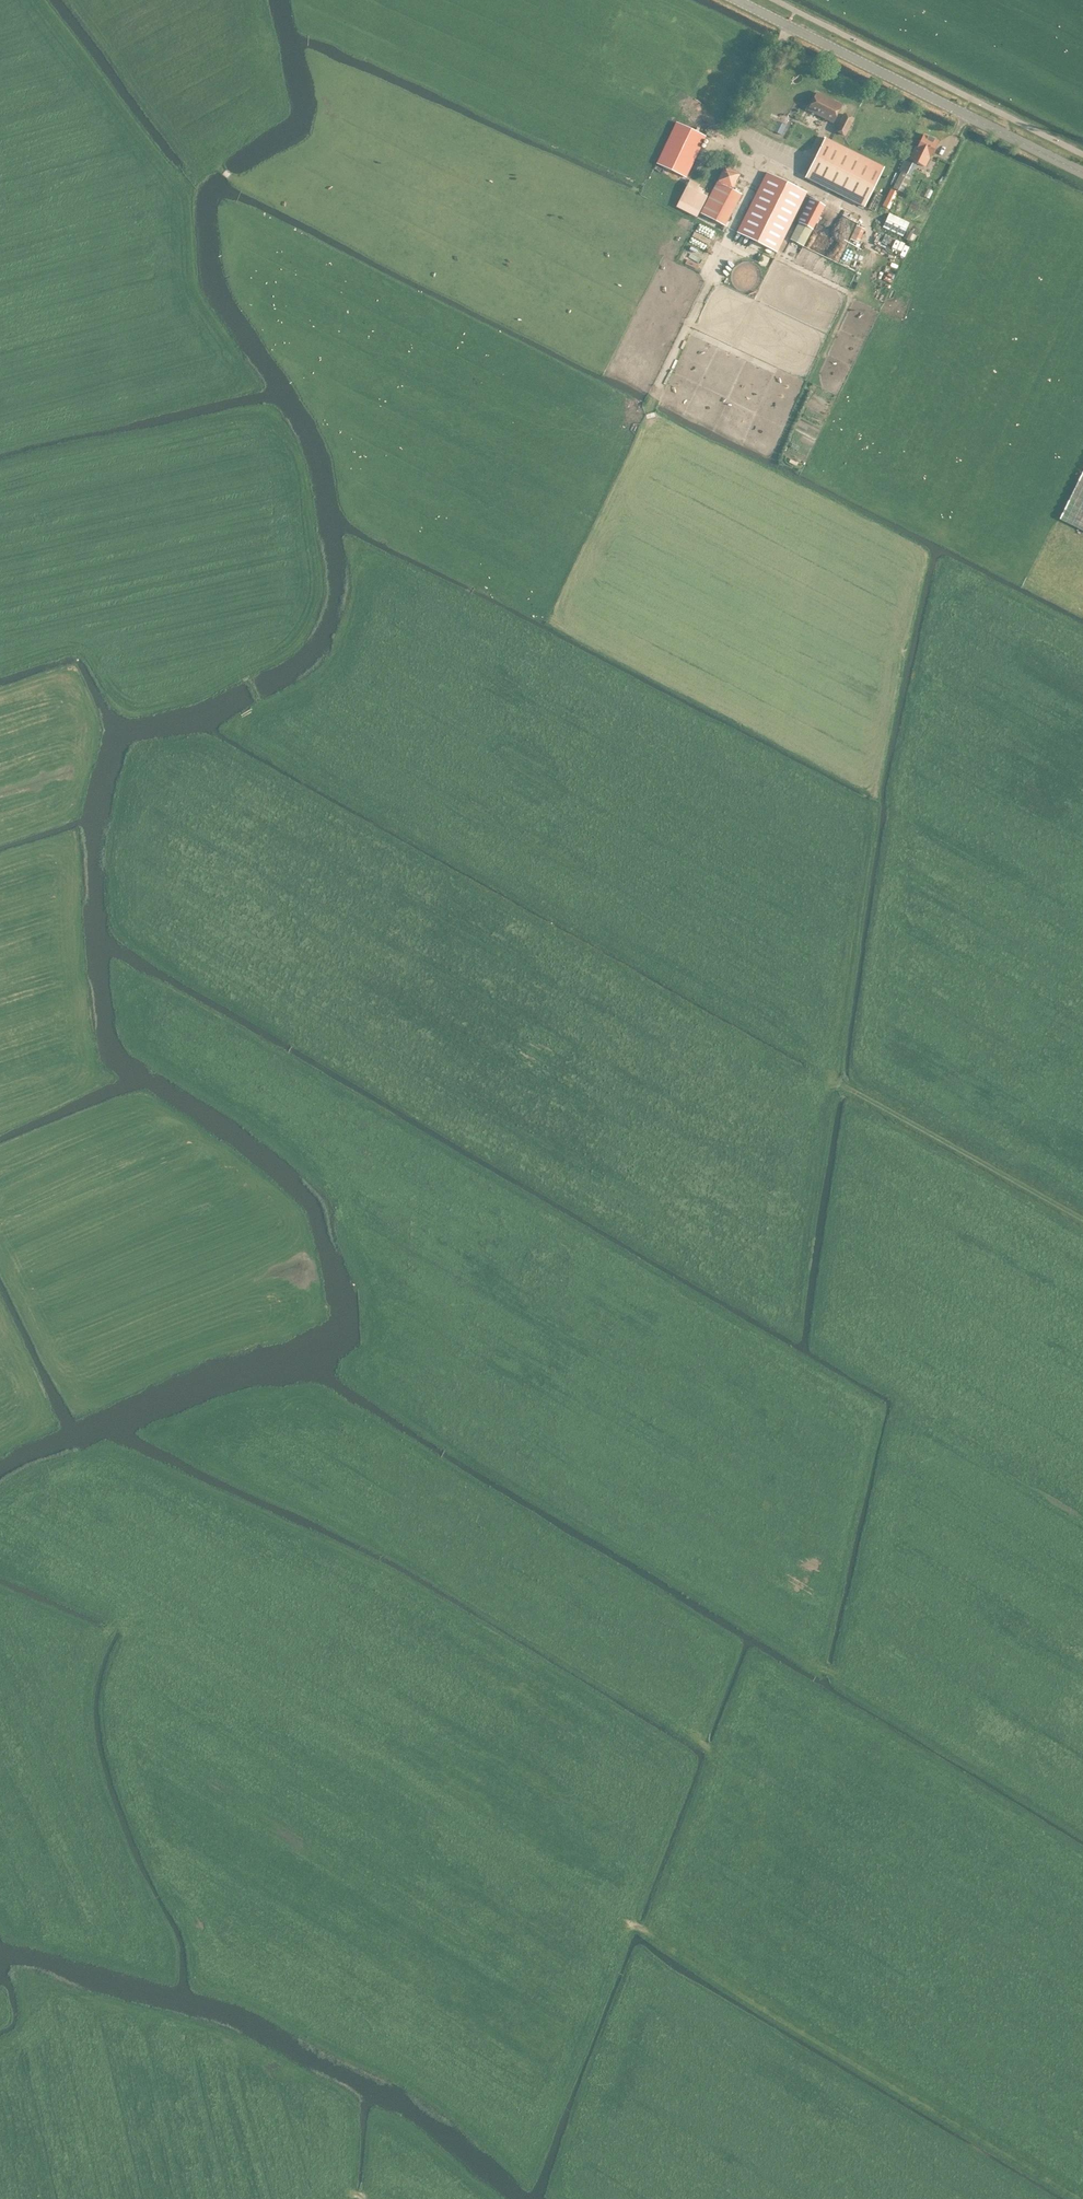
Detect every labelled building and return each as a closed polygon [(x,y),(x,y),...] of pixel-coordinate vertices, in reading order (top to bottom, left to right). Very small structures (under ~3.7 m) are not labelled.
[(807,109),(831,121),(840,104),(815,92),(807,109)] [(834,130),(843,135),(852,118),(843,113),(834,130)] [(655,162),(684,176),(704,135),(689,128),(675,121),(655,162)] [(908,158),(923,166),(928,157),(936,140),(922,133),(916,146),(914,145),(908,158)] [(862,207),(882,167),(823,137),(803,176),(862,207)] [(707,196),(699,212),(723,225),(740,193),(730,187),(737,173),(723,166),(717,180),(716,180),(707,196)] [(766,169),(735,231),(775,251),(807,190),(766,169)] [(911,176),(900,171),(892,187),(903,192),(911,176)] [(688,179),(677,200),(697,211),(705,195),(701,193),(702,191),(703,189),(697,186),(698,184),(692,181),(688,179)] [(886,207),(894,190),(889,188),(881,204),(886,207)] [(795,220),(797,221),(793,229),(789,238),(802,245),(807,236),(811,228),(823,205),(807,196),(795,220)] [(881,226),(901,235),(908,221),(889,212),(881,226)] [(855,225),(849,238),(857,242),(863,228),(855,225)] [(902,236),(908,239),(911,232),(905,229),(902,236)]
